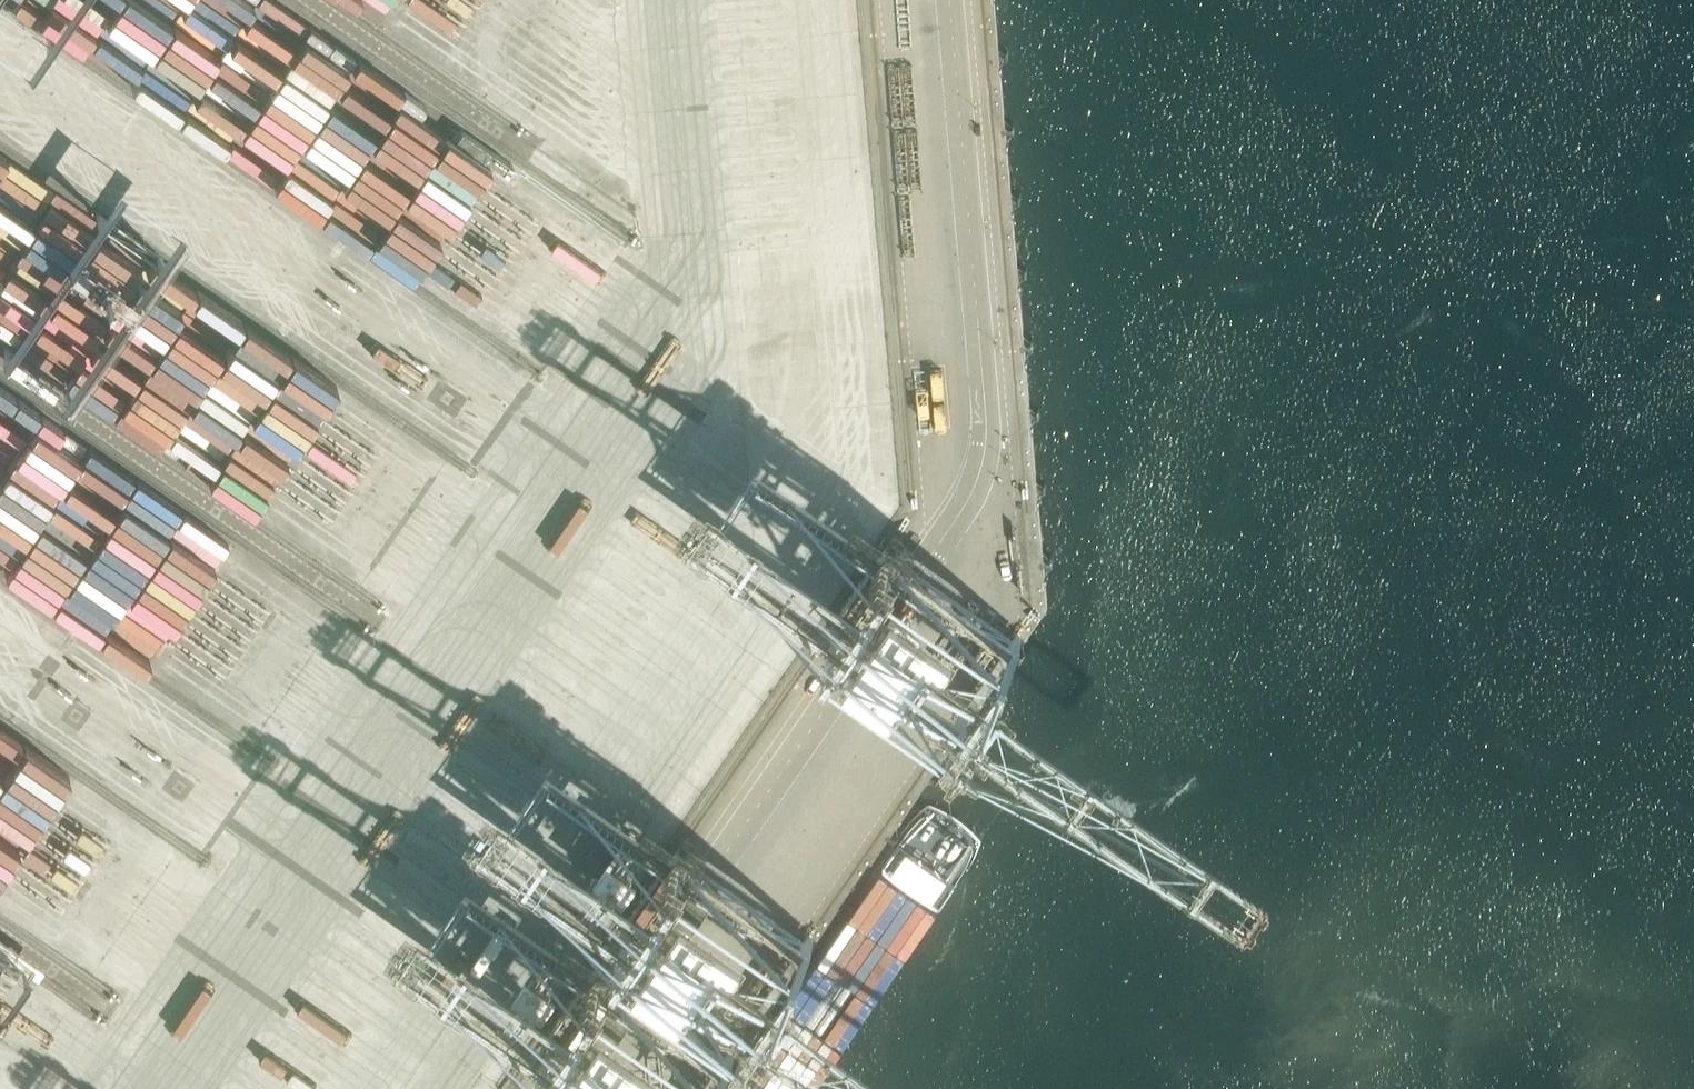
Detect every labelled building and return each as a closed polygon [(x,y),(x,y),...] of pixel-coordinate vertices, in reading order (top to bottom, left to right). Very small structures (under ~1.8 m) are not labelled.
[(518,158),(466,122),(461,130),(512,166),(518,158)]
